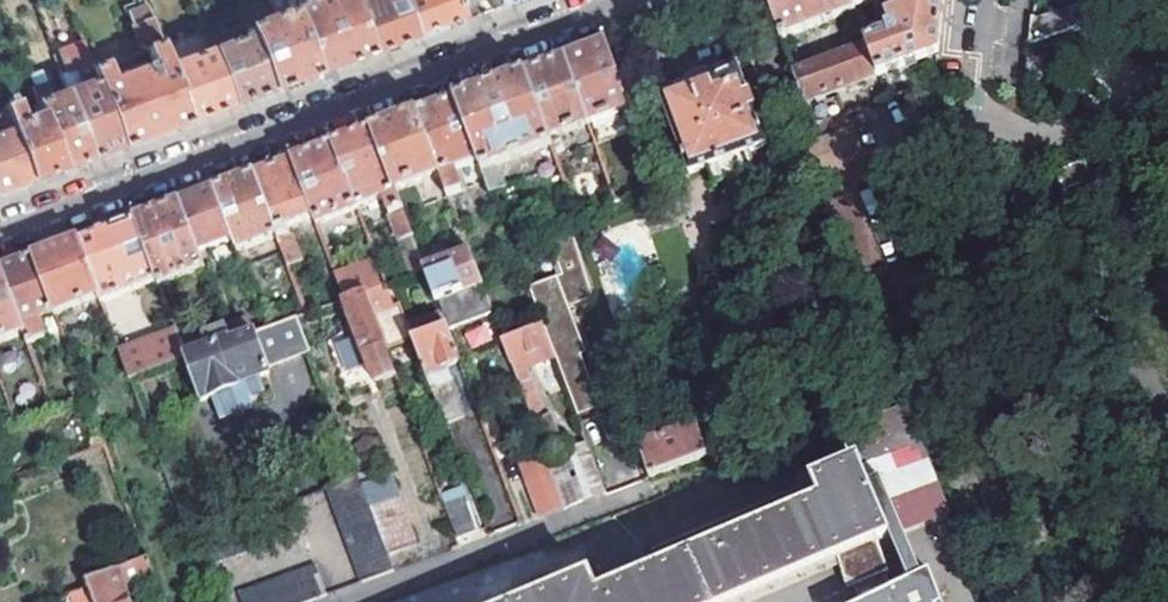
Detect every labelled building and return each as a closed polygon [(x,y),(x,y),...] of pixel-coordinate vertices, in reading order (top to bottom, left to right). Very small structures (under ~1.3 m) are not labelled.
[(304,5),(302,0),(286,0),(292,14),(316,77),(342,67),(368,57),(346,0),(319,0),(304,5)] [(412,41),(397,0),(346,0),(368,57),(379,53),(412,41)] [(452,0),(397,0),(412,41),(435,32),(461,23),(455,8),(452,0)] [(522,0),(491,0),(494,10),(503,7),(522,0)] [(752,22),(759,26),(776,21),(769,0),(744,0),(752,22)] [(782,39),(855,13),(855,10),(851,0),(769,0),(776,21),(782,39)] [(855,10),(881,0),(851,0),(855,10)] [(940,54),(945,9),(946,0),(940,0),(931,3),(891,18),(897,33),(878,40),(873,24),(862,29),(867,44),(879,78),(940,54)] [(111,81),(104,62),(90,67),(121,149),(153,137),(188,124),(165,64),(144,8),(124,15),(137,50),(147,50),(153,66),(141,70),(138,64),(121,71),(123,77),(111,81)] [(1034,22),(1031,50),(1081,32),(1073,10),(1039,23),(1034,22)] [(316,77),(292,14),(246,31),(248,38),(269,94),(281,89),(316,77)] [(100,157),(121,149),(90,67),(79,38),(55,47),(64,72),(76,67),(83,87),(66,93),(92,160),(100,157)] [(269,94),(248,38),(210,53),(231,109),(242,105),(269,94)] [(802,96),(805,104),(879,78),(867,44),(793,72),(802,96)] [(628,110),(606,45),(584,53),(565,61),(588,125),(628,110)] [(231,109),(210,53),(174,66),(172,61),(165,64),(188,124),(198,121),(231,109)] [(1028,80),(1045,81),(1047,60),(1030,58),(1028,80)] [(588,125),(565,61),(545,68),(525,75),(549,140),(588,125)] [(739,67),(661,96),(690,176),(708,168),(714,186),(757,171),(750,154),(768,146),(739,67)] [(549,140),(525,75),(490,88),(456,101),(479,162),(491,195),(508,189),(502,176),(495,172),(494,167),(551,145),(549,140)] [(92,160),(66,93),(50,100),(44,84),(29,89),(39,116),(60,171),(83,163),(92,160)] [(846,116),(840,98),(807,110),(814,129),(820,127),(846,116)] [(60,171),(39,116),(20,123),(13,104),(10,105),(9,101),(5,103),(6,107),(2,108),(4,116),(30,183),(52,175),(60,171)] [(479,162),(456,101),(441,107),(418,116),(440,177),(448,198),(468,190),(460,169),(479,162)] [(4,116),(0,118),(0,194),(18,187),(30,183),(4,116)] [(440,177),(418,116),(404,121),(374,132),(405,217),(424,209),(416,187),(440,177)] [(405,217),(374,132),(353,139),(334,146),(358,210),(385,201),(400,241),(412,237),(405,217)] [(358,210),(334,146),(314,154),(293,161),(314,218),(316,225),(358,210)] [(314,218),(293,161),(274,169),(255,176),(277,239),(287,265),(302,260),(293,233),(288,233),(285,229),(314,218)] [(277,239),(255,176),(235,183),(216,190),(234,241),(238,253),(277,239)] [(833,196),(853,266),(895,255),(874,185),(833,196)] [(234,241),(216,190),(191,200),(180,204),(200,262),(208,259),(205,253),(234,241)] [(200,262),(180,204),(144,217),(135,220),(157,283),(159,287),(203,269),(200,262)] [(157,283),(135,220),(92,237),(80,241),(101,300),(103,304),(157,283)] [(431,234),(413,240),(424,268),(441,263),(431,234)] [(564,273),(526,287),(541,328),(552,359),(575,418),(600,409),(580,357),(586,355),(569,309),(595,300),(575,234),(553,243),(564,273)] [(101,300),(80,241),(46,254),(35,258),(56,315),(101,300)] [(424,268),(436,303),(481,287),(469,253),(441,263),(424,268)] [(56,315),(35,258),(17,265),(1,270),(25,336),(28,346),(47,339),(39,320),(56,315)] [(393,311),(389,296),(381,299),(368,264),(336,276),(345,301),(363,295),(372,319),(393,311)] [(1,270),(0,271),(0,345),(25,336),(1,270)] [(333,343),(344,371),(366,363),(373,381),(373,383),(394,376),(372,319),(363,295),(345,301),(344,302),(355,335),(333,343)] [(407,329),(441,417),(460,410),(449,380),(445,369),(459,363),(442,316),(407,329)] [(184,361),(199,405),(212,401),(220,424),(270,406),(261,379),(269,376),(267,370),(310,354),(297,319),(252,336),(230,344),(225,329),(180,345),(186,360),(184,361)] [(252,336),(247,321),(225,329),(230,344),(252,336)] [(487,322),(463,331),(471,349),(494,339),(487,322)] [(502,343),(513,372),(527,367),(552,359),(541,328),(502,343)] [(121,352),(131,379),(184,361),(186,360),(180,345),(176,332),(121,352)] [(344,371),(333,343),(328,346),(345,391),(373,381),(366,363),(344,371)] [(459,363),(445,369),(449,380),(464,375),(459,363)] [(513,372),(532,424),(546,420),(527,367),(513,372)] [(838,561),(876,544),(891,540),(903,534),(948,519),(908,411),(898,415),(844,434),(857,471),(815,487),(823,505),(598,598),(592,581),(540,601),(740,601),(838,561)] [(540,448),(560,439),(553,418),(546,420),(532,424),(540,448)] [(642,448),(650,478),(708,458),(698,427),(642,448)] [(564,509),(604,495),(586,446),(546,460),(552,476),(564,509)] [(416,544),(389,476),(360,488),(386,556),(416,544)] [(526,486),(538,519),(564,509),(552,476),(526,486)] [(326,488),(360,583),(393,572),(386,556),(360,488),(356,477),(326,488)] [(444,508),(455,539),(479,531),(477,525),(467,498),(444,508)] [(200,569),(302,532),(290,501),(189,538),(200,569)] [(891,540),(911,584),(923,578),(903,534),(891,540)] [(854,591),(859,601),(872,601),(894,592),(876,544),(838,561),(846,592),(854,591)] [(127,600),(147,591),(151,600),(159,597),(147,563),(88,584),(90,589),(94,601),(128,601),(127,600)] [(325,596),(315,566),(236,595),(238,601),(309,601),(325,596)] [(930,575),(923,578),(911,584),(894,592),(872,601),(940,601),(930,575)] [(73,601),(94,601),(90,589),(72,597),(73,601)]
